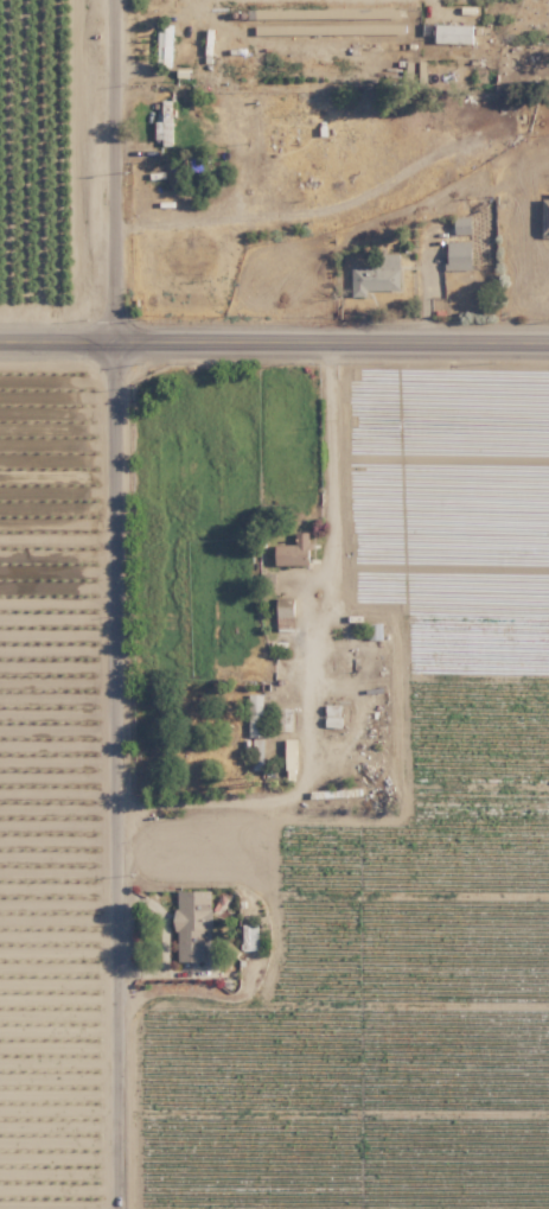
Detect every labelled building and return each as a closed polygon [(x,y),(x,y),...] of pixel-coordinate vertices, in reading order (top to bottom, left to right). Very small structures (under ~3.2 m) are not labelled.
[(171,67),(172,24),(157,24),(157,67),(171,67)] [(472,44),(473,25),(435,25),(434,43),(472,44)] [(153,143),(171,144),(172,102),(154,101),(153,143)] [(548,236),(548,199),(542,199),(541,236),(548,236)] [(470,217),(454,217),(454,233),(470,234),(470,217)] [(446,270),(471,270),(470,241),(445,242),(446,270)] [(351,296),(366,297),(366,291),(399,292),(400,254),(379,254),(378,268),(352,267),(351,296)] [(294,532),(295,543),(275,544),(276,565),(309,564),(308,531),(294,532)] [(248,737),(262,737),(261,694),(247,694),(248,737)] [(262,770),(263,739),(251,738),(250,769),(262,770)] [(203,930),(211,930),(211,890),(176,890),(176,961),(203,961),(203,930)] [(257,924),(240,924),(240,950),(258,949),(257,924)]
